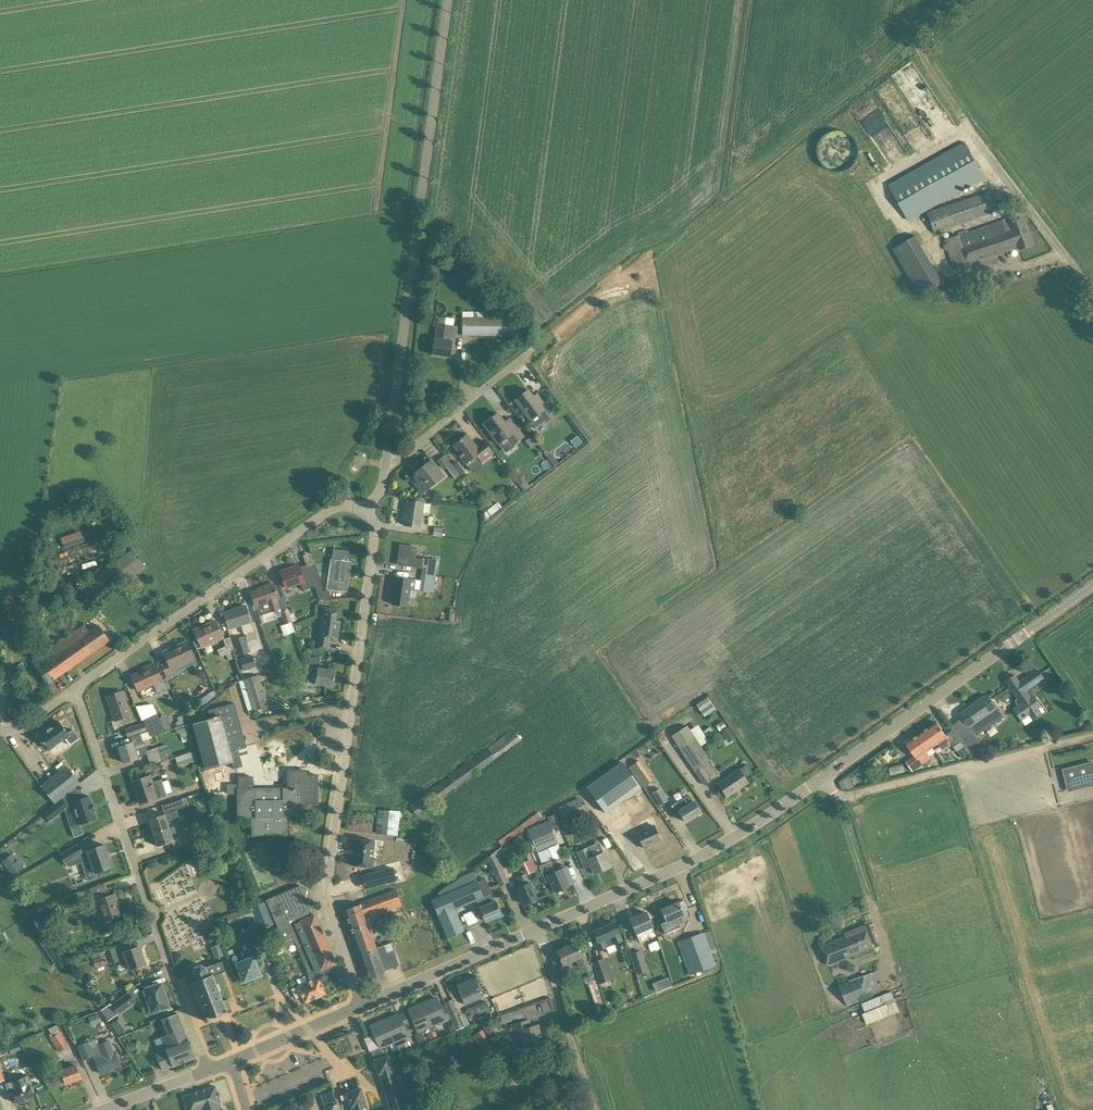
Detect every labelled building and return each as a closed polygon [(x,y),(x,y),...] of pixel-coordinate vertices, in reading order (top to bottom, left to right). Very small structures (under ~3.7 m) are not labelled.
[(827,135),(823,139),(821,142),(819,148),(819,154),(820,160),(824,165),(828,168),(834,171),(839,172),(845,171),(851,168),(856,162),(858,158),(859,150),(857,144),(854,139),(848,134),(843,132),(837,131),(833,132),(830,133),(827,135)] [(889,185),(908,220),(985,177),(965,143),(889,185)] [(928,213),(935,232),(997,211),(990,192),(928,213)] [(998,254),(1020,246),(1011,223),(1009,218),(959,237),(969,262),(975,260),(976,261),(998,253),(998,254)] [(1020,246),(1021,249),(1033,245),(1024,218),(1011,223),(1020,246)] [(947,250),(954,267),(969,262),(958,234),(944,239),(946,245),(944,246),(946,251),(947,250)] [(916,236),(893,250),(899,260),(922,246),(916,236)] [(936,269),(913,283),(920,296),(943,282),(936,269)] [(492,317),(462,317),(462,335),(516,335),(516,317),(510,317),(510,311),(492,311),(492,317)] [(434,338),(432,354),(449,357),(450,341),(452,326),(437,324),(435,339),(434,338)] [(528,390),(515,400),(521,409),(530,420),(536,428),(546,422),(556,414),(546,401),(539,392),(533,397),(528,390)] [(523,437),(516,427),(510,418),(504,422),(497,413),(483,423),(499,444),(507,438),(512,445),(523,437)] [(494,453),(489,448),(483,440),(475,445),(467,434),(453,445),(459,453),(458,454),(471,471),(474,471),(477,470),(478,469),(480,466),(482,462),(494,453)] [(444,476),(438,469),(431,460),(410,477),(422,493),(444,476)] [(446,467),(455,479),(460,475),(452,463),(446,467)] [(423,502),(417,501),(407,500),(403,525),(420,527),(423,502)] [(493,505),(486,511),(489,516),(497,510),(493,505)] [(433,536),(442,536),(443,529),(434,528),(433,536)] [(80,532),(61,538),(64,547),(83,541),(80,532)] [(115,551),(110,536),(60,552),(65,568),(115,551)] [(400,551),(398,564),(413,566),(422,567),(423,567),(422,574),(435,575),(437,559),(423,557),(423,559),(415,558),(415,554),(416,547),(413,546),(402,545),(401,552),(400,551)] [(93,601),(144,566),(133,550),(81,586),(93,601)] [(347,562),(332,559),(329,577),(332,578),(331,589),(347,591),(348,579),(345,579),(347,562)] [(308,566),(307,567),(313,583),(321,580),(315,564),(314,564),(308,566)] [(300,582),(303,590),(314,586),(313,583),(307,567),(306,565),(299,567),(298,565),(280,572),(286,587),(300,582)] [(422,574),(420,589),(433,591),(435,575),(422,574)] [(415,579),(407,578),(396,577),(392,604),(407,606),(409,588),(414,588),(415,579)] [(278,598),(277,594),(273,584),(262,587),(263,589),(251,593),(256,606),(258,605),(259,609),(255,610),(259,624),(264,622),(262,614),(279,608),(276,599),(278,598)] [(322,590),(315,589),(320,600),(330,599),(330,591),(322,590)] [(54,603),(58,611),(69,604),(65,597),(54,603)] [(234,639),(239,655),(249,652),(246,642),(256,639),(246,605),(223,612),(229,629),(227,629),(230,637),(231,639),(234,639)] [(320,629),(317,648),(328,650),(330,640),(329,640),(329,637),(337,638),(340,621),(333,620),(333,616),(335,616),(336,609),(329,608),(323,607),(323,610),(322,619),(325,619),(323,630),(320,629)] [(288,623),(293,622),(288,609),(280,611),(285,624),(280,626),(283,635),(291,632),(288,623)] [(223,639),(220,631),(215,621),(206,625),(206,627),(196,631),(195,630),(194,630),(197,637),(192,639),(197,650),(223,639)] [(109,640),(103,631),(99,625),(89,632),(84,625),(32,661),(48,683),(109,640)] [(226,646),(217,650),(220,656),(234,650),(231,639),(230,637),(224,639),(226,646)] [(194,658),(191,651),(187,641),(163,651),(168,662),(162,665),(167,677),(177,673),(175,667),(194,658)] [(240,660),(244,671),(256,666),(252,655),(240,660)] [(162,680),(158,673),(154,663),(143,668),(144,670),(132,675),(138,690),(154,683),(158,693),(171,688),(166,678),(162,680)] [(266,664),(258,666),(260,673),(268,672),(266,664)] [(335,671),(324,669),(318,668),(318,669),(309,667),(307,682),(333,686),(335,671)] [(1013,709),(1022,721),(1042,706),(1034,694),(1030,697),(1027,692),(1026,691),(1044,678),(1038,669),(1020,682),(1015,675),(1006,681),(1018,698),(1019,698),(1019,699),(1015,701),(1018,705),(1013,709)] [(254,676),(243,680),(254,712),(269,707),(258,675),(254,676)] [(107,696),(115,720),(130,715),(123,691),(107,696)] [(1008,692),(997,698),(1002,708),(1013,702),(1008,692)] [(970,755),(972,757),(984,748),(976,736),(1003,717),(987,694),(960,713),(963,718),(951,726),(953,729),(961,741),(970,755)] [(708,697),(695,703),(702,716),(714,710),(708,697)] [(208,710),(211,719),(194,724),(206,769),(232,762),(234,769),(243,766),(238,750),(246,747),(234,703),(208,710)] [(147,732),(149,731),(151,735),(157,733),(164,730),(171,727),(166,715),(159,718),(157,714),(144,720),(145,723),(143,723),(147,730),(147,732)] [(60,721),(39,736),(49,750),(65,739),(69,745),(79,738),(73,729),(68,733),(60,721)] [(937,722),(924,731),(929,739),(928,739),(934,747),(939,743),(943,750),(952,744),(953,746),(961,741),(953,729),(946,734),(937,722)] [(147,730),(143,723),(126,729),(128,737),(130,736),(140,733),(147,730)] [(725,741),(734,737),(729,725),(720,729),(725,741)] [(185,727),(179,729),(181,737),(187,735),(185,727)] [(924,731),(906,743),(915,756),(906,762),(913,771),(931,758),(927,752),(934,747),(928,739),(929,739),(924,731)] [(130,736),(132,742),(118,747),(124,762),(137,758),(137,757),(147,754),(151,764),(161,760),(156,748),(147,751),(145,746),(144,746),(140,733),(130,736)] [(693,768),(704,784),(717,775),(706,759),(708,757),(693,734),(678,745),(693,768)] [(191,752),(176,757),(179,767),(194,762),(191,752)] [(651,778),(638,760),(630,766),(643,784),(651,778)] [(622,762),(587,787),(596,800),(605,813),(640,787),(622,762)] [(1064,770),(1067,782),(1090,776),(1092,784),(1092,762),(1064,770)] [(717,783),(726,797),(748,782),(745,778),(752,773),(746,764),(717,783)] [(41,786),(55,803),(80,783),(66,766),(41,786)] [(253,835),(287,835),(287,816),(301,816),(301,804),(317,804),(317,775),(306,775),(306,770),(288,771),(288,788),(253,789),(252,776),(239,777),(239,784),(228,785),(228,794),(238,794),(239,817),(253,817),(253,835)] [(133,782),(140,804),(158,798),(158,797),(165,795),(160,781),(152,784),(149,776),(133,782)] [(838,782),(843,790),(851,785),(847,777),(838,782)] [(668,800),(661,788),(652,793),(659,805),(668,800)] [(585,813),(580,799),(577,800),(574,795),(569,797),(571,802),(558,807),(564,822),(585,813)] [(670,805),(675,813),(679,811),(685,822),(700,813),(698,810),(697,807),(695,804),(693,800),(689,795),(679,801),(678,800),(670,805)] [(88,796),(72,801),(80,825),(97,819),(94,811),(95,810),(92,803),(91,803),(88,796)] [(68,806),(61,798),(43,813),(49,821),(68,806)] [(185,807),(182,798),(162,805),(165,814),(177,810),(185,807)] [(379,809),(375,841),(381,842),(382,834),(392,835),(391,842),(397,843),(400,811),(379,809)] [(153,833),(170,827),(174,826),(182,824),(177,810),(165,814),(149,819),(150,824),(148,825),(151,832),(153,832),(153,833)] [(527,826),(540,817),(537,812),(523,822),(527,826)] [(560,825),(555,814),(548,817),(553,828),(560,825)] [(563,856),(548,822),(528,830),(527,829),(522,831),(525,836),(530,834),(543,865),(563,856)] [(661,840),(656,830),(654,825),(637,834),(643,848),(661,840)] [(170,827),(153,833),(158,846),(174,841),(183,838),(180,831),(177,833),(174,826),(170,827)] [(352,854),(351,865),(372,868),(374,857),(373,857),(375,841),(356,838),(354,855),(352,854)] [(588,847),(577,852),(580,859),(584,869),(591,866),(594,873),(609,867),(605,857),(603,852),(599,842),(588,847)] [(63,853),(60,855),(65,864),(66,863),(68,862),(83,853),(78,844),(63,853)] [(68,862),(66,863),(68,867),(81,862),(88,881),(97,878),(95,873),(112,867),(104,844),(87,850),(87,851),(83,853),(68,862)] [(487,858),(499,885),(509,881),(497,855),(503,852),(501,848),(494,851),(495,852),(487,858)] [(12,875),(19,869),(9,856),(2,862),(12,875)] [(520,863),(526,875),(537,870),(532,858),(520,863)] [(550,862),(539,867),(546,883),(550,881),(554,891),(568,885),(567,882),(572,879),(568,869),(566,867),(565,867),(554,872),(553,869),(553,868),(550,862)] [(393,867),(372,873),(375,886),(396,880),(393,867)] [(431,901),(447,937),(464,930),(455,909),(476,900),(485,921),(501,914),(488,883),(480,887),(477,881),(472,872),(454,881),(454,882),(439,893),(441,896),(431,901)] [(537,898),(533,888),(530,883),(529,883),(525,875),(525,874),(518,877),(522,886),(517,889),(524,904),(537,898)] [(88,898),(89,903),(97,900),(102,914),(96,916),(99,926),(103,928),(112,924),(110,918),(122,914),(114,894),(104,897),(102,892),(106,891),(104,883),(93,887),(75,893),(78,901),(88,898)] [(312,916),(308,905),(312,904),(313,906),(314,905),(311,898),(306,898),(306,888),(300,885),(266,900),(274,919),(285,942),(294,938),(298,947),(297,948),(307,970),(314,967),(319,978),(334,971),(331,964),(335,963),(314,915),(312,916)] [(344,910),(359,953),(376,948),(369,929),(375,927),(372,917),(402,906),(396,890),(360,903),(360,904),(344,910)] [(682,911),(688,909),(684,900),(679,902),(678,901),(661,909),(666,921),(661,923),(666,934),(681,927),(676,918),(684,914),(682,911)] [(274,923),(266,902),(250,907),(258,929),(274,923)] [(49,911),(55,927),(64,923),(57,908),(49,911)] [(652,926),(650,922),(646,912),(630,919),(640,942),(655,935),(651,926),(652,926)] [(618,933),(619,932),(615,922),(593,932),(597,941),(594,942),(598,951),(621,940),(618,933)] [(854,933),(821,946),(829,965),(873,947),(864,925),(853,930),(854,933)] [(280,932),(271,936),(277,949),(285,946),(284,942),(280,932)] [(678,942),(690,973),(716,963),(704,933),(678,942)] [(46,935),(39,940),(55,964),(62,959),(46,935)] [(209,946),(213,958),(222,955),(218,943),(209,946)] [(576,943),(557,951),(563,965),(571,961),(572,963),(576,962),(586,957),(584,951),(580,953),(576,943)] [(110,949),(114,963),(126,959),(129,970),(145,964),(139,946),(126,951),(124,944),(110,949)] [(359,953),(369,981),(386,975),(384,970),(391,967),(383,945),(376,948),(359,953)] [(244,959),(236,963),(243,982),(261,975),(250,947),(241,951),(244,959)] [(632,953),(638,973),(646,971),(640,950),(632,953)] [(104,965),(101,956),(93,958),(96,967),(104,965)] [(592,962),(600,984),(611,980),(603,958),(592,962)] [(223,960),(214,964),(206,967),(201,964),(194,967),(192,973),(183,976),(187,985),(192,983),(195,991),(193,992),(197,1001),(199,1001),(202,1008),(200,1009),(200,1010),(197,1011),(200,1018),(201,1018),(204,1018),(203,1018),(203,1019),(204,1020),(204,1021),(205,1021),(206,1021),(207,1021),(208,1021),(208,1020),(209,1019),(213,1017),(213,1018),(220,1015),(220,1014),(226,1012),(226,1013),(227,1012),(226,1010),(228,1009),(228,1008),(230,1007),(227,999),(222,1001),(219,993),(221,992),(218,982),(216,983),(213,975),(226,970),(223,960)] [(314,967),(307,970),(306,970),(309,978),(308,978),(309,981),(298,986),(305,1002),(325,993),(318,978),(319,978),(314,967)] [(587,976),(584,977),(586,983),(590,987),(599,1013),(605,1011),(594,974),(592,969),(586,971),(587,976)] [(846,983),(840,985),(848,1006),(872,996),(871,994),(884,988),(882,982),(878,983),(874,972),(868,974),(850,981),(846,983)] [(481,990),(479,985),(475,975),(456,983),(465,1004),(481,997),(479,991),(481,990)] [(668,977),(661,980),(664,988),(671,985),(668,977)] [(144,989),(152,1012),(169,1006),(161,983),(144,989)] [(112,1005),(118,1014),(135,1001),(129,992),(112,1005)] [(890,1014),(882,995),(862,1003),(865,1012),(863,1014),(867,1024),(890,1014)] [(436,997),(422,1003),(432,1025),(449,1018),(445,1008),(441,1009),(436,997)] [(445,1002),(450,1014),(456,1011),(451,1000),(445,1002)] [(466,1010),(470,1020),(490,1011),(486,1001),(466,1010)] [(432,1025),(422,1003),(408,1010),(417,1031),(432,1025)] [(450,1014),(456,1029),(462,1027),(456,1011),(450,1014)] [(196,1057),(177,1013),(160,1020),(166,1035),(161,1037),(166,1050),(156,1054),(163,1070),(172,1066),(173,1067),(196,1057)] [(500,1015),(502,1023),(511,1021),(509,1013),(500,1015)] [(98,1014),(87,1017),(89,1025),(100,1022),(98,1014)] [(398,1014),(384,1020),(394,1042),(411,1034),(408,1025),(404,1027),(398,1014)] [(120,1017),(111,1024),(119,1034),(128,1028),(120,1017)] [(394,1042),(384,1020),(370,1026),(374,1034),(380,1048),(394,1042)] [(512,1024),(516,1035),(521,1033),(526,1051),(544,1046),(538,1025),(531,1027),(529,1020),(512,1024)] [(210,1025),(202,1028),(209,1047),(217,1044),(210,1025)] [(472,1036),(481,1047),(490,1040),(481,1029),(472,1036)] [(69,1045),(59,1032),(51,1038),(60,1051),(69,1045)] [(375,1050),(380,1048),(374,1034),(364,1038),(370,1052),(371,1051),(375,1050)] [(88,1041),(78,1045),(83,1060),(94,1056),(91,1048),(88,1041)] [(98,1045),(91,1048),(94,1056),(95,1058),(94,1058),(100,1072),(120,1065),(115,1051),(113,1052),(109,1041),(98,1045)] [(375,1050),(371,1051),(374,1059),(389,1055),(380,1048),(375,1050)] [(397,1081),(405,1079),(403,1074),(395,1076),(390,1062),(398,1059),(397,1054),(389,1057),(389,1055),(374,1059),(374,1060),(379,1074),(390,1108),(384,1109),(406,1109),(397,1081)] [(53,1058),(44,1061),(46,1066),(48,1065),(50,1070),(57,1068),(53,1058)] [(81,1078),(77,1068),(76,1065),(61,1071),(62,1073),(54,1075),(57,1082),(64,1079),(66,1084),(81,1078)] [(11,1092),(15,1103),(34,1095),(30,1085),(33,1084),(29,1075),(5,1084),(9,1093),(11,1092)] [(201,1109),(223,1109),(222,1109),(221,1109),(219,1103),(220,1103),(219,1097),(218,1092),(217,1092),(215,1086),(183,1096),(186,1107),(187,1109),(198,1109),(201,1109)] [(361,1088),(346,1093),(340,1095),(341,1101),(348,1098),(352,1109),(368,1109),(365,1103),(366,1103),(361,1088)] [(313,1096),(316,1109),(323,1109),(320,1095),(313,1096)]
